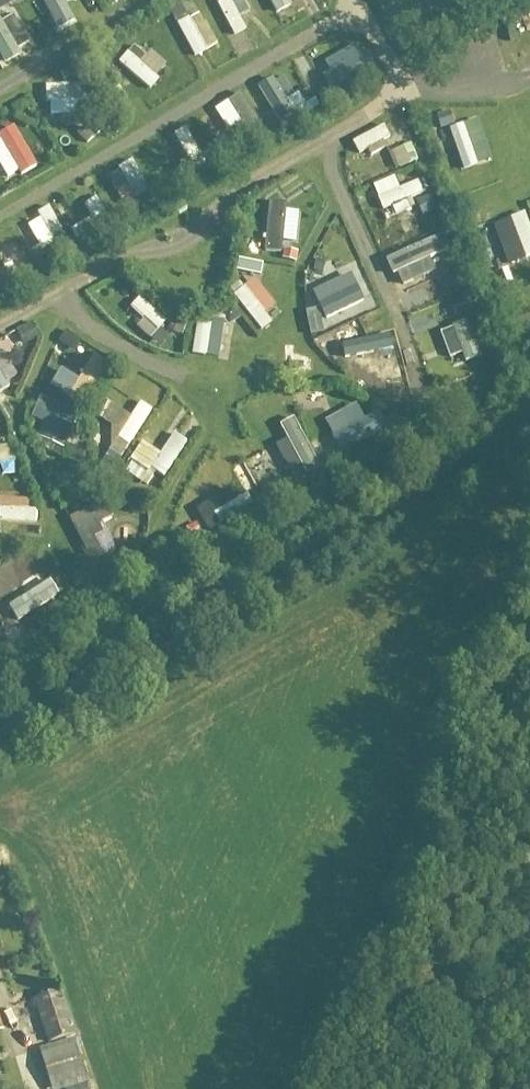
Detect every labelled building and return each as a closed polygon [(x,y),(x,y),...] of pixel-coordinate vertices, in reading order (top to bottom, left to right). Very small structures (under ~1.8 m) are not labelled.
[(58,22),(70,17),(63,0),(49,0),(58,22)] [(236,29),(251,21),(240,0),(221,0),(236,29)] [(301,0),(275,0),(283,12),(301,0)] [(197,20),(214,56),(223,52),(206,16),(197,20)] [(195,19),(184,24),(201,63),(213,58),(195,19)] [(0,31),(0,45),(12,66),(32,55),(13,23),(0,31)] [(134,52),(124,63),(157,94),(167,84),(134,52)] [(323,70),(329,85),(358,72),(352,57),(323,70)] [(279,83),(268,89),(288,124),(299,117),(279,83)] [(52,84),(52,107),(78,108),(78,85),(52,84)] [(258,100),(247,106),(263,137),(275,131),(258,100)] [(198,175),(210,169),(194,130),(181,135),(198,175)] [(361,143),(366,160),(399,151),(394,134),(361,143)] [(0,141),(0,159),(2,160),(0,165),(0,179),(10,184),(27,152),(1,138),(0,141)] [(46,145),(31,151),(38,165),(52,159),(46,145)] [(124,169),(141,202),(155,195),(138,162),(124,169)] [(388,202),(392,215),(431,202),(427,189),(388,202)] [(417,247),(429,241),(421,224),(409,229),(417,247)] [(269,245),(269,262),(301,262),(301,246),(269,245)] [(328,312),(338,333),(375,315),(360,283),(324,300),(330,311),(328,312)] [(243,301),(272,341),(282,334),(253,294),(243,301)] [(169,339),(178,330),(146,301),(138,311),(169,339)] [(438,338),(478,322),(473,308),(432,323),(438,338)] [(459,343),(476,340),(474,326),(457,329),(459,343)] [(0,362),(32,343),(26,332),(0,347),(0,362)] [(401,346),(354,349),(355,379),(389,377),(389,364),(402,363),(401,346)] [(77,371),(65,381),(79,399),(91,389),(77,371)] [(45,405),(42,418),(77,424),(79,412),(45,405)] [(138,452),(161,417),(148,408),(125,443),(138,452)] [(186,444),(157,476),(171,489),(200,456),(186,444)] [(151,448),(139,466),(158,478),(169,461),(151,448)] [(1,464),(9,473),(21,463),(14,454),(1,464)] [(231,467),(220,472),(235,504),(246,499),(231,467)] [(147,495),(153,479),(139,473),(132,489),(147,495)] [(103,501),(70,519),(95,568),(107,563),(94,538),(103,533),(100,528),(102,522),(112,518),(103,501)] [(45,533),(46,508),(1,506),(0,525),(0,530),(45,533)] [(58,992),(34,1000),(48,1043),(73,1035),(58,992)] [(84,1083),(71,1040),(38,1050),(51,1088),(64,1088),(84,1083)]
